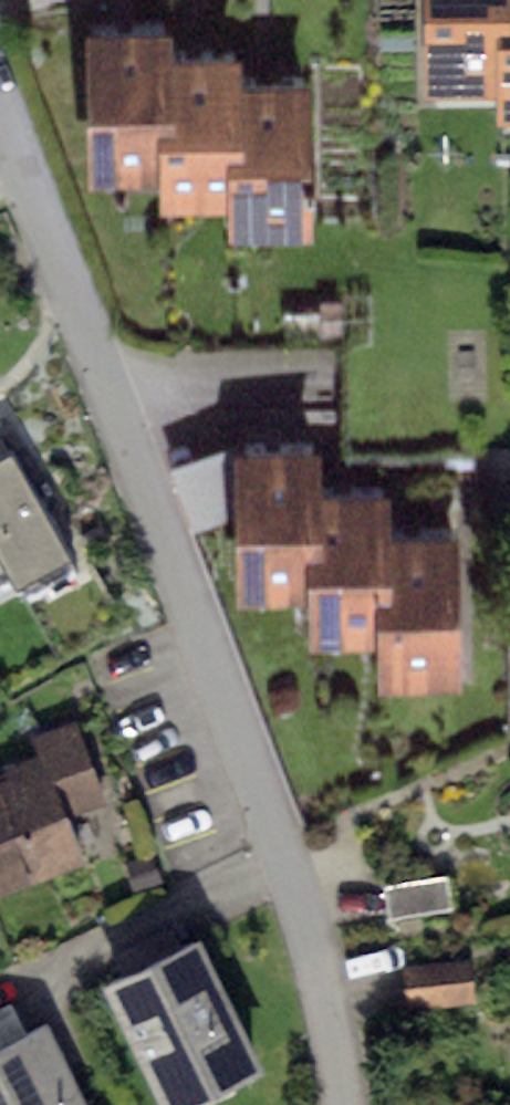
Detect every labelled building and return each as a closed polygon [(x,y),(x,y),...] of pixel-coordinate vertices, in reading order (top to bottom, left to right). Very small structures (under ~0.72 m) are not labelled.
[(427,97),(508,96),(507,0),(426,0),(427,97)] [(168,20),(87,21),(88,170),(170,169),(168,47),(168,20)] [(240,46),(168,47),(170,169),(170,199),(242,198),(241,75),(240,46)] [(312,75),(241,75),(242,198),(242,228),(312,228),(312,75)] [(319,441),(238,442),(239,591),(320,590),(319,480),(319,441)] [(11,457),(0,463),(0,554),(9,569),(20,589),(70,560),(11,457)] [(390,480),(319,480),(320,590),(320,631),(392,631),(391,523),(390,480)] [(460,521),(391,523),(392,631),(393,674),(463,673),(460,521)] [(0,554),(0,574),(9,569),(0,554)] [(84,864),(68,821),(107,806),(75,719),(27,736),(36,760),(0,773),(0,895),(84,864)] [(150,857),(126,866),(135,889),(159,880),(150,857)] [(446,878),(384,887),(389,921),(451,913),(446,878)] [(106,989),(158,1104),(208,1104),(266,1080),(206,945),(106,989)] [(467,963),(403,971),(408,1009),(472,1002),(467,963)] [(25,1039),(11,1008),(0,1013),(0,1050),(25,1039)] [(0,1050),(0,1104),(84,1104),(48,1028),(25,1039),(0,1050)]
